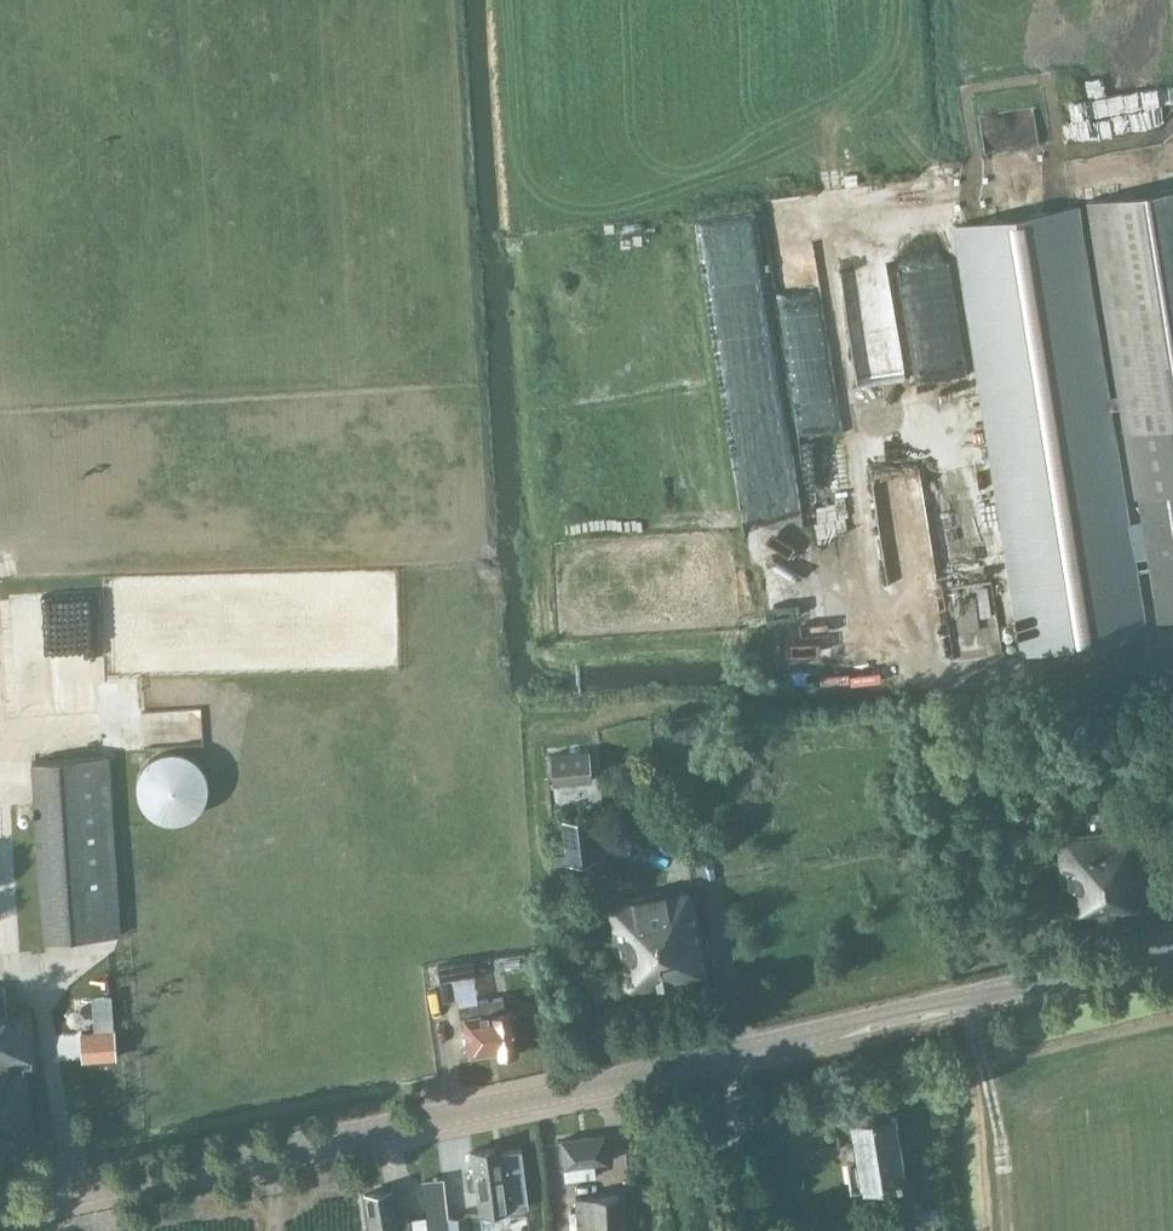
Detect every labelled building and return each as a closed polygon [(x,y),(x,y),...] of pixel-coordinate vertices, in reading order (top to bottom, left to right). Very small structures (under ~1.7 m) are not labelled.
[(1086,202),(1117,395),(1106,397),(1076,206),(956,225),(1025,654),(1144,635),(1129,540),(1145,538),(1158,620),(1172,618),(1172,187),(1086,202)] [(780,598),(782,609),(804,606),(802,594),(780,598)] [(207,783),(207,778),(207,772),(205,765),(199,756),(190,749),(182,746),(178,746),(172,746),(165,748),(160,750),(155,753),(151,758),(147,764),(144,771),(144,777),(144,783),(145,788),(148,795),(152,800),(157,804),(163,807),(168,809),(174,810),(181,809),(187,808),(193,805),(198,801),(202,796),(205,791),(207,783)] [(554,785),(592,781),(589,750),(551,754),(554,785)] [(44,940),(120,935),(108,756),(32,761),(44,940)] [(563,819),(567,855),(549,857),(550,865),(568,863),(598,859),(593,816),(563,819)] [(1139,828),(1109,831),(1058,837),(1062,893),(1067,892),(1070,921),(1126,915),(1125,907),(1164,902),(1158,842),(1140,844),(1139,828)] [(625,993),(709,977),(693,890),(669,894),(668,890),(608,902),(625,993)] [(456,983),(476,980),(473,959),(438,965),(444,1000),(459,998),(456,983)] [(35,1066),(30,1010),(7,1012),(5,987),(0,987),(0,1142),(34,1137),(25,1067),(35,1066)] [(542,996),(523,997),(526,1029),(544,1028),(542,996)] [(497,1052),(519,1049),(513,1009),(505,1010),(503,997),(459,1003),(461,1017),(464,1016),(469,1054),(496,1051),(497,1052)] [(853,1188),(902,1180),(891,1113),(855,1119),(861,1159),(848,1161),(853,1188)] [(608,1162),(606,1134),(562,1139),(565,1179),(594,1176),(593,1163),(608,1162)] [(480,1212),(484,1212),(485,1219),(491,1219),(490,1211),(510,1209),(502,1147),(473,1150),(480,1212)] [(422,1217),(397,1221),(392,1189),(365,1193),(371,1230),(424,1230),(422,1217)] [(623,1196),(571,1198),(572,1230),(624,1230),(623,1196)] [(468,1214),(449,1216),(451,1230),(470,1230),(468,1214)]
